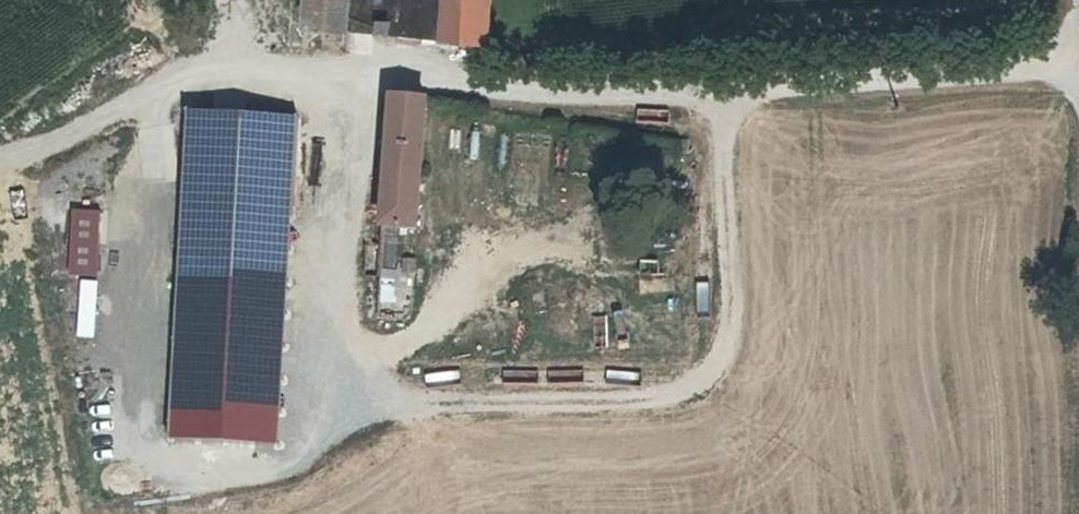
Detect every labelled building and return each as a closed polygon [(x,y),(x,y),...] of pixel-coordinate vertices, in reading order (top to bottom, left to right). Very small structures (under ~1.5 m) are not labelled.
[(281,60),(348,62),(354,0),(286,0),(281,60)] [(443,44),(491,45),(492,0),(446,0),(445,5),(443,44)] [(443,44),(445,5),(378,2),(374,42),(443,44)] [(392,105),(386,229),(422,230),(425,105),(392,101),(392,105)] [(350,116),(268,112),(256,288),(301,291),(308,202),(343,203),(350,116)] [(202,122),(220,368),(256,368),(235,136),(264,132),(262,115),(202,122)] [(536,205),(534,170),(500,172),(502,207),(536,205)] [(94,277),(96,209),(65,208),(64,276),(94,277)] [(69,329),(92,328),(90,290),(67,291),(69,329)] [(262,478),(256,368),(220,368),(228,481),(262,478)]
